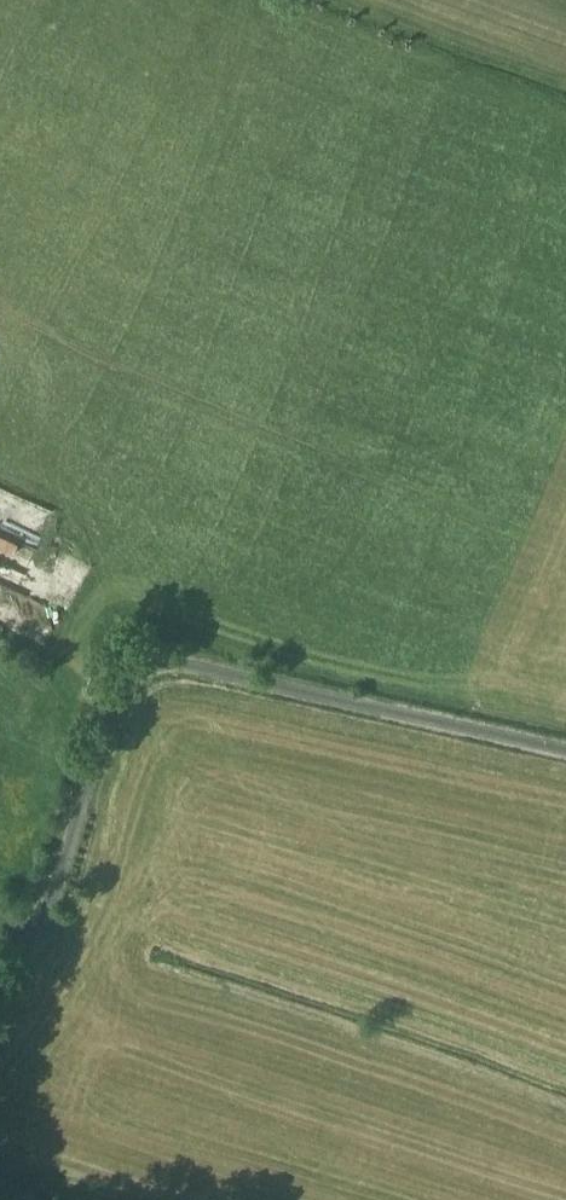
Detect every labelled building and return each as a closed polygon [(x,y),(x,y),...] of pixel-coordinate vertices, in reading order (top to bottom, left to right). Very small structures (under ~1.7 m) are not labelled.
[(3,536),(17,528),(10,515),(0,520),(0,531),(3,536)]
